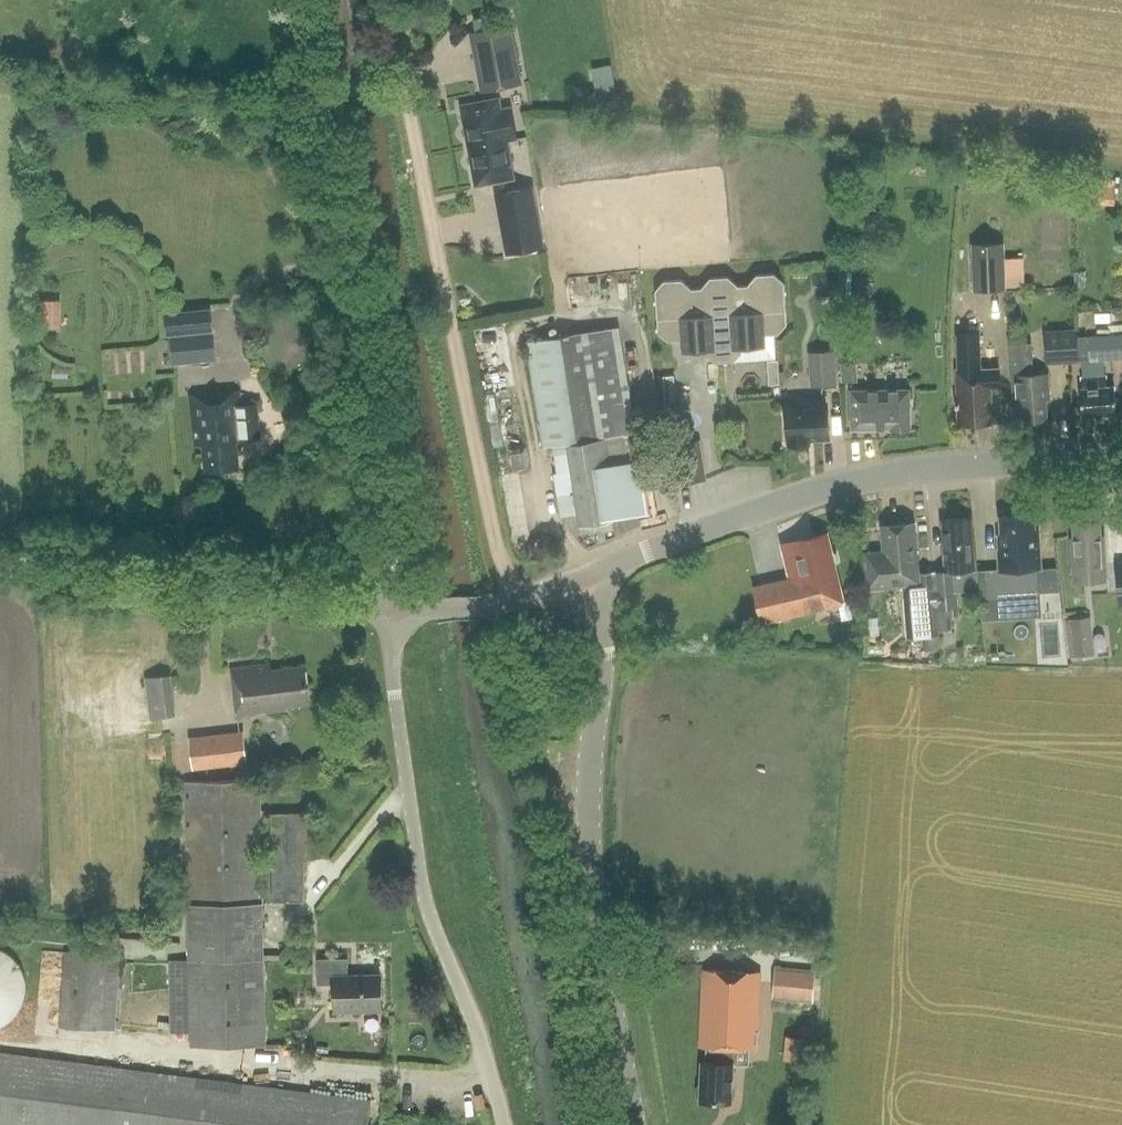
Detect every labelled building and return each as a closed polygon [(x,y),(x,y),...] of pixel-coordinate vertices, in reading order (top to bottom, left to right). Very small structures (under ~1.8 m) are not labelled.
[(512,25),(471,34),(480,78),(493,75),(495,90),(524,84),(512,25)] [(470,149),(508,142),(518,140),(511,106),(502,108),(501,103),(463,110),(470,149)] [(515,179),(508,142),(470,149),(477,186),(515,179)] [(508,254),(543,248),(531,187),(511,191),(497,194),(508,254)] [(1116,188),(1088,188),(1088,203),(1115,204),(1116,188)] [(1005,243),(972,244),(974,291),(1007,290),(1005,243)] [(1023,258),(1006,259),(1007,288),(1024,287),(1023,258)] [(777,331),(785,321),(781,278),(771,270),(754,271),(745,281),(745,282),(735,282),(734,282),(725,273),(707,275),(699,284),(699,285),(688,286),(688,285),(679,277),(661,278),(653,288),(657,331),(667,339),(681,338),(682,348),(706,347),(706,352),(716,361),(733,360),(742,350),(741,344),(765,343),(764,332),(777,331)] [(855,300),(872,300),(872,288),(855,288),(855,300)] [(38,301),(38,329),(46,329),(46,313),(59,313),(59,301),(38,301)] [(618,328),(529,342),(546,448),(568,445),(572,470),(554,473),(561,517),(579,514),(581,524),(612,519),(612,516),(628,514),(616,437),(624,436),(635,434),(618,328)] [(1079,363),(1077,329),(1046,331),(1047,364),(1079,363)] [(213,331),(170,335),(173,366),(216,362),(213,331)] [(1032,365),(1031,352),(1031,343),(1023,344),(1022,334),(1010,335),(1012,366),(1011,366),(1014,410),(1022,410),(1023,421),(1027,421),(1029,424),(1036,423),(1039,420),(1048,419),(1047,400),(1050,400),(1049,374),(1033,375),(1032,365)] [(1088,337),(1089,362),(1121,360),(1121,334),(1088,337)] [(960,425),(1003,423),(1000,369),(981,370),(979,335),(958,336),(960,371),(957,371),(960,425)] [(108,348),(109,374),(143,373),(142,347),(108,348)] [(811,388),(837,386),(835,350),(809,352),(811,388)] [(777,359),(767,360),(769,384),(779,383),(777,359)] [(1083,417),(1117,415),(1116,387),(1108,387),(1108,377),(1081,378),(1081,388),(1083,417)] [(911,430),(910,406),(914,404),(914,398),(910,396),(910,390),(850,391),(851,429),(891,428),(891,430),(911,430)] [(260,439),(258,416),(257,403),(241,405),(240,392),(191,397),(195,445),(204,444),(206,471),(239,468),(236,441),(260,439)] [(829,400),(814,400),(812,401),(812,397),(800,398),(801,401),(788,402),(790,445),(811,443),(811,440),(831,439),(829,400)] [(641,462),(628,464),(624,436),(616,437),(628,514),(628,516),(651,512),(650,511),(641,462)] [(514,468),(526,467),(524,451),(512,452),(514,468)] [(1075,583),(1106,581),(1104,536),(1101,536),(1099,512),(1090,513),(1087,510),(1081,511),(1078,513),(1074,513),(1075,537),(1072,538),(1075,583)] [(1041,567),(1040,530),(1036,530),(1035,514),(1001,516),(1002,536),(999,536),(1000,550),(999,550),(1000,569),(984,570),(986,601),(1010,600),(1009,594),(1038,592),(1037,568),(1041,567)] [(945,570),(934,571),(939,635),(941,635),(941,630),(951,629),(950,616),(960,615),(955,571),(978,568),(976,539),(972,539),(971,519),(944,521),(946,541),(943,541),(945,570)] [(924,610),(927,636),(928,644),(939,643),(938,635),(939,635),(934,571),(920,573),(915,523),(881,526),(884,552),(865,554),(869,591),(906,587),(909,612),(924,610)] [(762,624),(846,603),(842,590),(835,565),(838,562),(836,554),(833,553),(829,535),(782,546),(790,579),(753,588),(762,624)] [(1094,651),(1092,614),(1069,615),(1070,652),(1094,651)] [(295,705),(310,703),(305,667),(271,672),(270,666),(235,671),(239,717),(297,711),(295,705)] [(150,719),(176,716),(171,675),(145,678),(150,719)] [(247,764),(244,731),(190,737),(194,770),(247,764)] [(308,861),(307,813),(264,814),(266,892),(262,892),(260,781),(185,782),(191,1046),(266,1045),(263,903),(305,902),(304,861),(308,861)] [(3,1025),(7,1023),(10,1021),(12,1019),(14,1017),(18,1013),(19,1010),(21,1008),(23,1004),(24,999),(25,997),(26,992),(26,988),(26,983),(25,982),(25,979),(24,975),(23,972),(21,968),(19,965),(18,963),(16,960),(14,958),(11,955),(8,953),(5,951),(1,949),(0,949),(0,1027),(3,1025)] [(65,952),(60,1028),(115,1031),(120,956),(65,952)] [(335,1012),(382,1010),(381,975),(349,976),(348,959),(318,960),(318,986),(335,985),(335,1012)] [(773,999),(814,1002),(816,970),(775,967),(773,999)] [(758,1049),(761,974),(703,971),(700,1047),(707,1047),(706,1062),(702,1062),(701,1087),(698,1086),(697,1097),(701,1097),(701,1101),(732,1102),(734,1064),(732,1064),(733,1048),(758,1049)] [(0,1051),(0,1124),(368,1124),(372,1099),(0,1051)]
